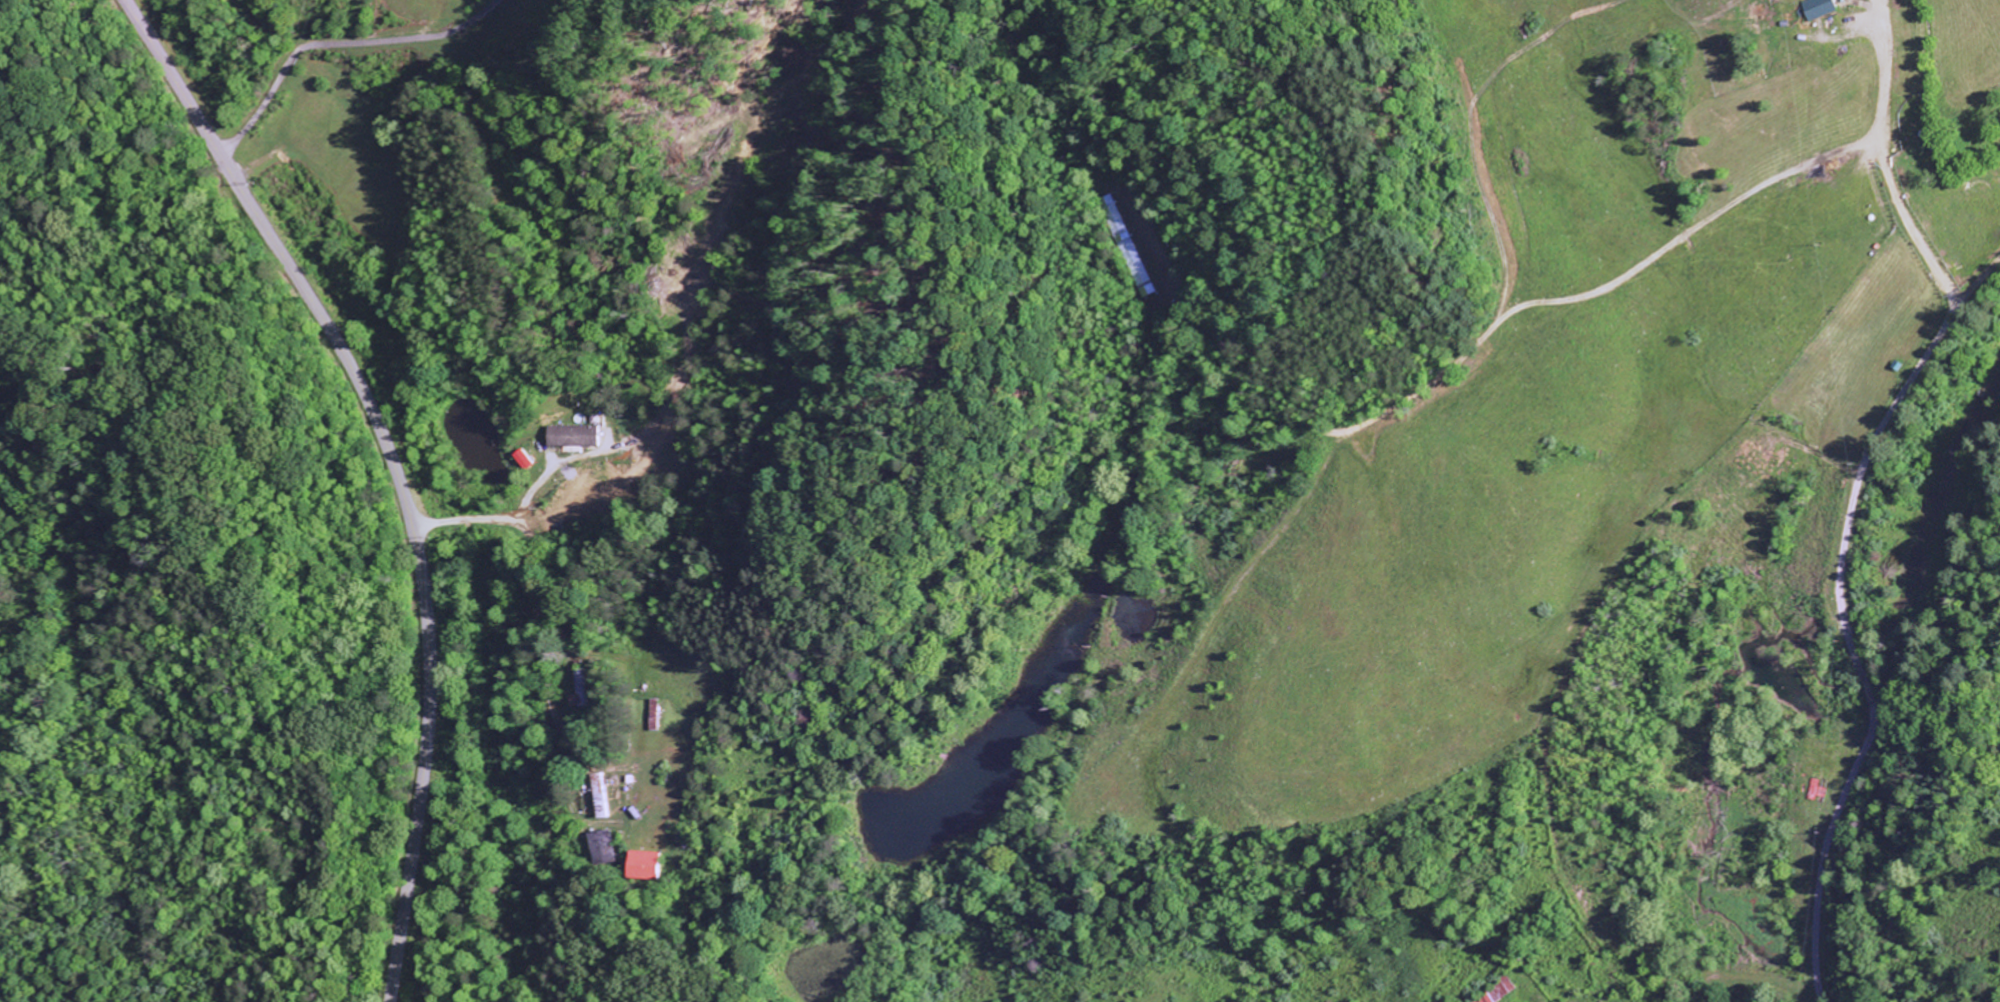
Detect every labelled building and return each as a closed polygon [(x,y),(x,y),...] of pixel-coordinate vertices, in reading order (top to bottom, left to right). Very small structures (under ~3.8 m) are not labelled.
[(1833,0),(1804,0),(1799,2),(1807,22),(1837,10),(1833,0)] [(602,446),(602,426),(552,427),(553,448),(602,446)] [(517,456),(530,472),(538,465),(524,449),(517,456)] [(595,818),(604,818),(603,794),(593,795),(595,818)] [(589,831),(591,864),(612,863),(610,830),(589,831)] [(660,879),(661,852),(633,851),(631,878),(660,879)]
